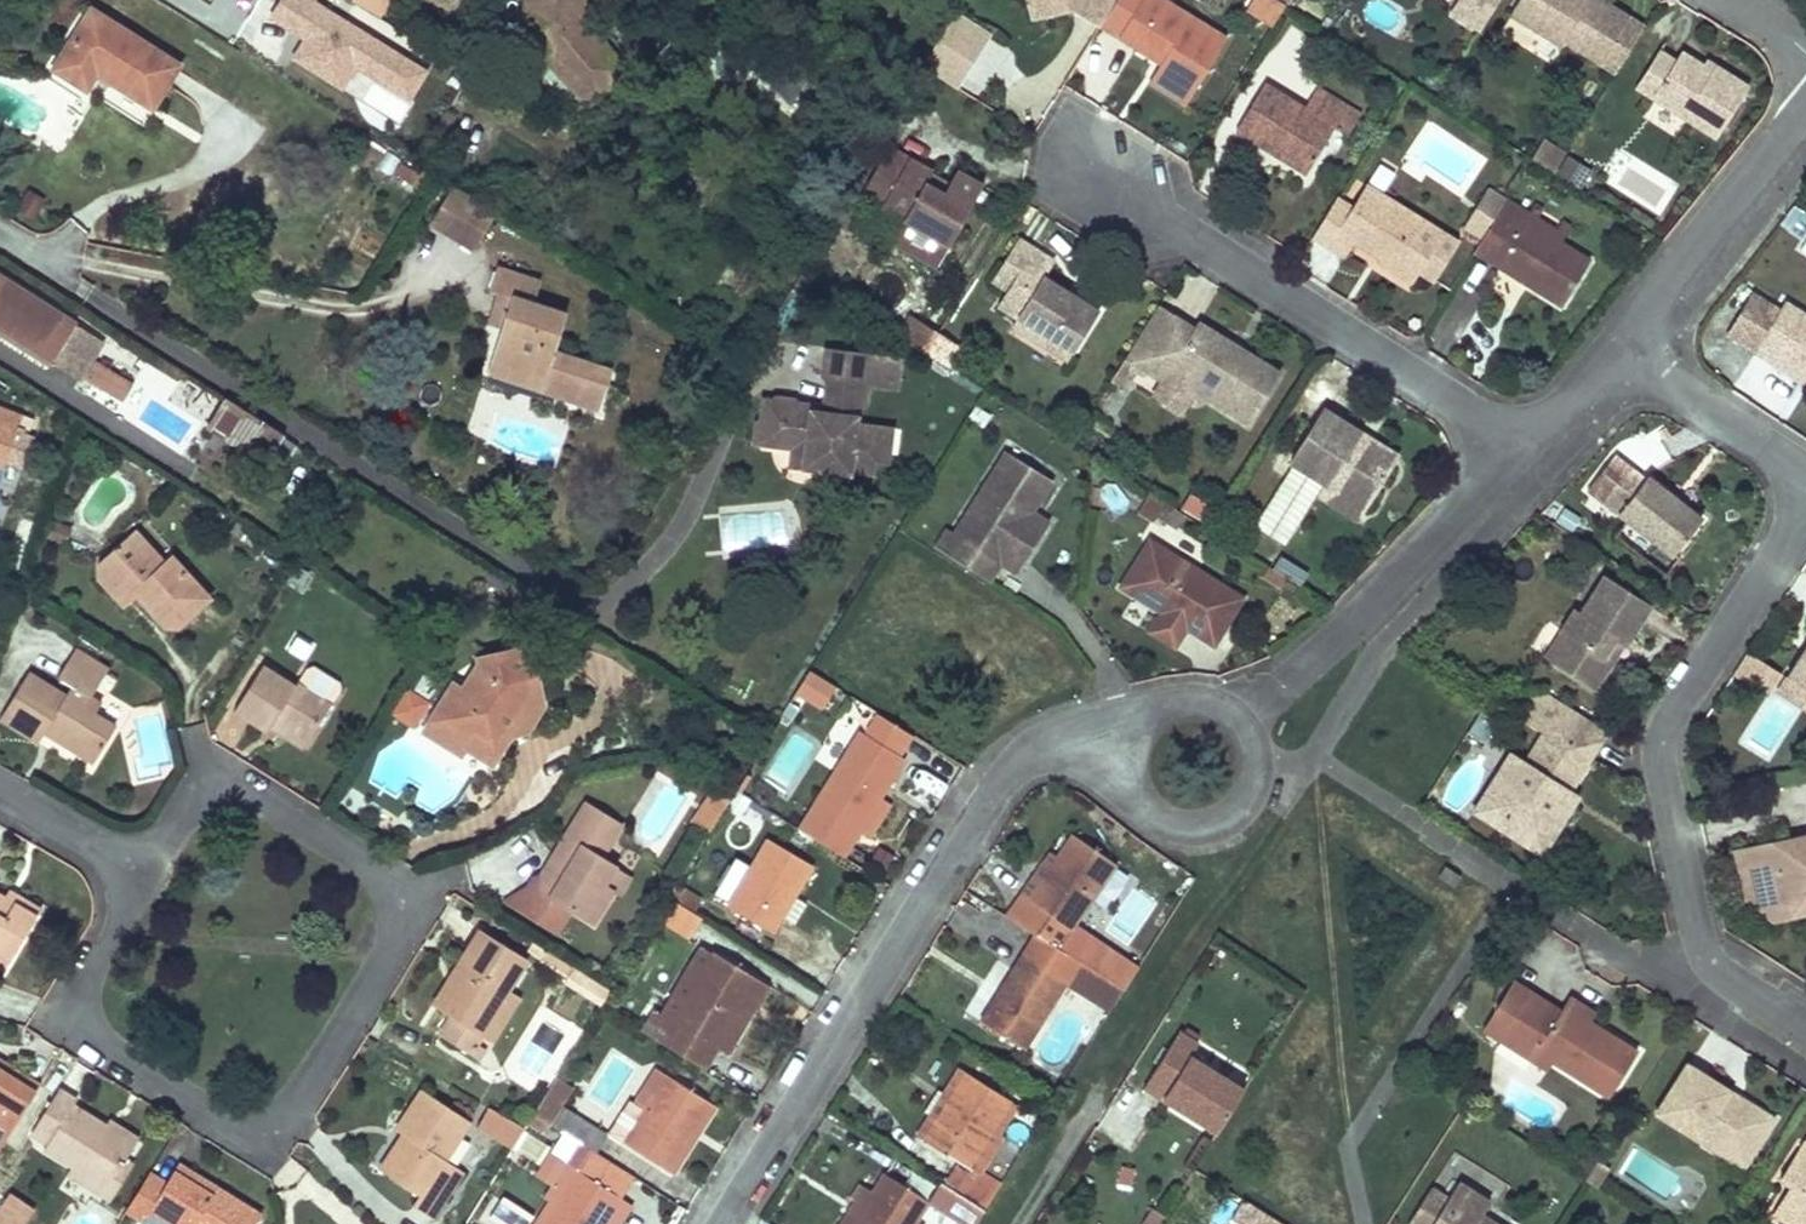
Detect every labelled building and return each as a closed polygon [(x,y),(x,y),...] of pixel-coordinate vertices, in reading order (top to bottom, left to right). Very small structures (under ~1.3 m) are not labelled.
[(293,15),(345,48),(335,63),(387,95),(414,52),(330,0),(301,0),(293,15)] [(554,58),(589,101),(589,102),(628,70),(584,14),(584,0),(531,0),(531,29),(554,58)] [(1110,0),(1026,0),(1029,13),(1075,0),(1079,12),(1096,22),(1110,0)] [(1116,33),(1158,59),(1152,70),(1189,92),(1223,36),(1164,0),(1135,0),(1116,33)] [(1245,4),(1270,20),(1283,0),(1247,0),(1245,4)] [(1449,10),(1477,28),(1494,0),(1455,0),(1449,10)] [(1527,20),(1539,0),(1515,0),(1510,9),(1527,20)] [(1527,20),(1561,42),(1564,36),(1600,58),(1625,13),(1605,0),(1539,0),(1527,20)] [(96,8),(57,68),(87,88),(99,69),(155,105),(182,64),(96,8)] [(940,40),(927,58),(940,68),(953,50),(940,40)] [(962,78),(978,93),(1012,56),(997,42),(962,78)] [(1658,48),(1637,83),(1716,133),(1748,83),(1715,61),(1711,67),(1679,48),(1673,58),(1658,48)] [(589,101),(554,58),(541,68),(575,112),(589,101)] [(1145,81),(1182,104),(1189,92),(1152,70),(1145,81)] [(1261,78),(1234,125),(1303,168),(1314,151),(1332,122),(1344,131),(1358,111),(1314,85),(1302,103),(1261,78)] [(1564,149),(1544,136),(1533,154),(1553,166),(1564,149)] [(860,193),(877,203),(907,152),(890,142),(860,193)] [(877,203),(900,216),(946,241),(981,183),(954,168),(947,182),(928,170),(930,167),(907,152),(877,203)] [(1564,155),(1556,173),(1583,184),(1591,167),(1564,155)] [(1443,228),(1381,188),(1366,179),(1352,202),(1327,242),(1345,253),(1354,239),(1379,256),(1378,259),(1409,280),(1413,282),(1419,271),(1434,281),(1460,238),(1443,228)] [(496,211),(452,184),(430,220),(474,247),(496,211)] [(1490,185),(1473,214),(1490,224),(1490,223),(1507,195),(1490,185)] [(24,189),(17,210),(35,217),(42,196),(24,189)] [(1312,232),(1327,242),(1352,202),(1337,192),(1312,232)] [(1532,211),(1507,195),(1490,223),(1490,224),(1483,234),(1475,248),(1502,264),(1531,282),(1563,302),(1592,257),(1527,218),(1532,211)] [(1782,220),(1803,233),(1805,228),(1805,214),(1793,206),(1782,220)] [(1473,214),(1467,224),(1483,234),(1490,224),(1473,214)] [(946,241),(900,216),(887,238),(933,264),(946,241)] [(1017,234),(990,277),(1007,287),(1032,245),(1017,234)] [(1007,287),(998,302),(1016,314),(1071,347),(1098,307),(1044,270),(1052,257),(1032,245),(1007,287)] [(543,282),(501,268),(493,290),(502,293),(513,296),(503,326),(492,357),(548,375),(545,385),(603,403),(615,369),(559,349),(570,312),(537,301),(543,282)] [(0,272),(0,327),(53,361),(78,322),(0,272)] [(502,293),(492,323),(503,326),(513,296),(502,293)] [(1751,350),(1772,363),(1776,358),(1805,377),(1805,316),(1782,301),(1751,350)] [(1157,303),(1126,354),(1141,364),(1172,314),(1157,303)] [(1065,356),(1071,347),(1016,314),(1010,322),(1065,356)] [(1172,314),(1141,364),(1162,379),(1168,370),(1193,386),(1246,419),(1279,370),(1197,318),(1192,326),(1172,314)] [(912,318),(900,338),(925,353),(937,333),(912,318)] [(959,347),(937,333),(925,353),(947,367),(959,347)] [(865,352),(825,348),(822,376),(827,382),(861,386),(865,352)] [(548,375),(492,357),(490,367),(545,385),(548,375)] [(99,361),(89,379),(126,399),(135,382),(99,361)] [(1168,370),(1162,379),(1187,395),(1193,386),(1168,370)] [(861,386),(827,382),(824,405),(859,409),(865,403),(867,387),(861,386)] [(232,399),(227,397),(210,425),(237,443),(233,449),(245,457),(249,450),(268,462),(284,436),(286,434),(232,399)] [(771,401),(763,399),(760,420),(756,423),(754,444),(793,448),(805,450),(817,465),(817,470),(850,474),(851,471),(874,474),(876,454),(889,456),(892,428),(856,424),(859,409),(824,405),(823,412),(811,410),(806,405),(798,404),(795,400),(775,398),(771,401)] [(990,409),(977,403),(969,416),(981,423),(990,409)] [(5,466),(20,425),(33,430),(37,418),(0,405),(0,464),(5,466)] [(1327,410),(1292,462),(1293,463),(1323,482),(1363,507),(1398,455),(1327,410)] [(805,450),(793,448),(790,467),(817,470),(817,465),(805,450)] [(950,525),(938,543),(990,578),(1002,561),(1016,570),(1048,519),(1032,509),(1050,481),(1006,452),(957,530),(950,525)] [(889,456),(876,454),(874,474),(887,475),(889,456)] [(1671,555),(1700,517),(1647,475),(1643,481),(1627,467),(1613,457),(1588,490),(1601,500),(1671,555)] [(151,467),(137,458),(128,473),(141,482),(151,467)] [(1323,482),(1316,493),(1356,518),(1363,507),(1323,482)] [(1165,501),(1149,490),(1139,505),(1175,527),(1184,513),(1165,501)] [(70,527),(52,520),(46,534),(64,541),(70,527)] [(252,531),(236,521),(228,532),(244,541),(252,531)] [(135,531),(127,538),(143,555),(152,547),(135,531)] [(102,578),(116,594),(133,593),(136,596),(140,592),(168,622),(181,623),(212,595),(174,554),(164,562),(152,547),(143,555),(127,538),(103,559),(102,578)] [(1122,583),(1153,603),(1180,558),(1150,539),(1122,583)] [(1297,539),(1291,548),(1306,558),(1313,548),(1297,539)] [(1180,558),(1153,603),(1162,609),(1184,623),(1212,640),(1240,596),(1180,558)] [(1622,647),(1648,607),(1602,577),(1577,616),(1570,611),(1557,630),(1569,638),(1554,661),(1592,685),(1617,644),(1622,647)] [(133,593),(116,594),(127,605),(136,596),(133,593)] [(1184,623),(1162,609),(1151,627),(1173,641),(1184,623)] [(1554,661),(1569,638),(1557,630),(1542,654),(1554,661)] [(455,684),(437,714),(472,734),(465,747),(494,765),(512,736),(509,724),(522,720),(529,724),(546,698),(533,641),(480,653),(486,678),(494,676),(497,689),(474,696),(459,687),(455,684)] [(1786,676),(1805,688),(1805,643),(1786,676)] [(98,712),(87,705),(93,695),(109,666),(78,648),(61,676),(74,684),(68,694),(30,672),(2,719),(39,740),(48,724),(62,732),(58,739),(95,761),(117,724),(98,712)] [(1767,691),(1779,671),(1746,652),(1734,672),(1767,691)] [(480,653),(459,687),(474,696),(497,689),(494,676),(486,678),(480,653)] [(295,686),(264,666),(238,708),(269,728),(273,722),(278,714),(312,736),(332,704),(299,683),(297,682),(295,686)] [(299,683),(332,704),(340,691),(339,684),(314,669),(307,670),(299,683)] [(793,693),(820,710),(835,686),(808,669),(793,693)] [(1786,676),(1776,693),(1805,711),(1805,688),(1786,676)] [(1575,784),(1607,730),(1549,689),(1528,695),(1528,719),(1544,727),(1528,755),(1510,745),(1473,807),(1542,849),(1580,787),(1575,784)] [(93,695),(87,705),(98,712),(104,702),(93,695)] [(1497,721),(1479,710),(1466,731),(1483,741),(1497,721)] [(883,715),(880,713),(866,734),(901,757),(914,735),(883,715)] [(278,714),(273,722),(307,744),(312,736),(278,714)] [(437,714),(424,734),(460,755),(465,747),(472,734),(437,714)] [(861,731),(801,829),(846,857),(862,831),(871,816),(882,799),(906,760),(901,757),(866,734),(861,731)] [(892,806),(882,799),(871,816),(862,831),(872,837),(892,806)] [(625,827),(590,806),(548,872),(591,898),(605,907),(615,890),(607,884),(619,866),(606,857),(625,827)] [(699,812),(683,839),(698,849),(714,822),(716,820),(701,810),(699,812)] [(1737,849),(1743,875),(1760,872),(1767,904),(1805,895),(1805,833),(1737,849)] [(1058,856),(1028,899),(1071,927),(1115,865),(1072,836),(1058,856)] [(770,837),(749,869),(732,898),(728,903),(772,931),(782,916),(795,896),(815,865),(770,837)] [(1021,893),(1028,899),(1058,856),(1050,851),(1021,893)] [(717,889),(732,898),(749,869),(735,860),(717,889)] [(1444,862),(1438,872),(1455,881),(1460,871),(1444,862)] [(619,866),(607,884),(615,890),(622,894),(634,875),(619,866)] [(591,898),(548,872),(539,888),(595,922),(605,907),(591,898)] [(1743,875),(1747,900),(1773,917),(1805,909),(1805,895),(1767,904),(1760,872),(1743,875)] [(701,894),(678,880),(668,896),(692,911),(701,894)] [(11,883),(7,891),(39,910),(44,903),(11,883)] [(7,891),(0,887),(0,945),(14,953),(39,910),(7,891)] [(1086,938),(1071,927),(1028,899),(1021,893),(1005,916),(1012,920),(1020,925),(1036,935),(1064,951),(1065,952),(1073,957),(1086,938)] [(702,918),(692,911),(668,896),(663,904),(656,916),(690,936),(702,918)] [(805,902),(795,896),(782,916),(792,923),(805,902)] [(468,1048),(480,1030),(507,986),(525,957),(480,929),(455,969),(461,974),(441,1005),(453,1013),(441,1032),(468,1048)] [(1012,972),(981,1018),(1026,1048),(1069,982),(1082,962),(1073,957),(1065,952),(1064,951),(1036,935),(1012,972)] [(1,975),(14,953),(0,945),(0,974),(1,975)] [(707,1066),(720,1046),(763,978),(720,951),(718,953),(709,947),(666,1015),(659,1010),(647,1028),(707,1066)] [(570,965),(547,951),(542,960),(568,976),(565,980),(601,1003),(609,990),(573,967),(570,965)] [(1069,982),(1111,1009),(1124,988),(1082,962),(1069,982)] [(969,1010),(981,1018),(1012,972),(999,964),(969,1010)] [(455,969),(435,1001),(441,1005),(461,974),(455,969)] [(763,978),(720,1046),(730,1052),(773,984),(763,978)] [(1492,1012),(1507,1022),(1530,987),(1514,978),(1492,1012)] [(507,986),(480,1030),(491,1037),(519,993),(507,986)] [(1550,1059),(1586,1082),(1616,1034),(1588,1016),(1565,1000),(1560,1009),(1530,987),(1507,1022),(1539,1043),(1535,1049),(1550,1059)] [(1565,1000),(1588,1016),(1593,1010),(1569,994),(1565,1000)] [(1483,1026),(1497,1036),(1507,1022),(1492,1012),(1483,1026)] [(1497,1036),(1545,1067),(1550,1059),(1535,1049),(1539,1043),(1507,1022),(1497,1036)] [(1142,1086),(1215,1132),(1242,1090),(1187,1055),(1194,1044),(1176,1033),(1142,1086)] [(20,1076),(24,1070),(0,1055),(0,1063),(20,1076)] [(1738,1165),(1769,1117),(1683,1062),(1652,1110),(1738,1165)] [(0,1063),(0,1145),(10,1129),(40,1080),(24,1070),(20,1076),(0,1063)] [(618,1134),(626,1140),(668,1074),(659,1069),(618,1134)] [(918,1137),(926,1141),(968,1077),(961,1072),(918,1137)] [(557,1073),(533,1112),(591,1148),(597,1152),(608,1133),(563,1106),(576,1086),(557,1073)] [(668,1074),(626,1140),(670,1168),(713,1102),(668,1074)] [(45,1143),(74,1161),(109,1183),(125,1158),(142,1132),(112,1112),(82,1093),(85,1087),(67,1076),(34,1127),(50,1137),(45,1143)] [(968,1077),(926,1141),(968,1168),(971,1164),(1011,1104),(968,1077)] [(401,1146),(394,1143),(379,1169),(416,1193),(410,1203),(430,1215),(460,1167),(443,1156),(467,1118),(419,1088),(395,1126),(402,1131),(408,1135),(401,1146)] [(713,1102),(670,1168),(676,1171),(718,1105),(713,1102)] [(1011,1104),(971,1164),(981,1171),(1003,1139),(998,1136),(1016,1109),(1011,1104)] [(485,1105),(471,1130),(509,1150),(523,1126),(485,1105)] [(116,1106),(112,1112),(142,1132),(146,1125),(116,1106)] [(402,1131),(394,1143),(401,1146),(408,1135),(402,1131)] [(1799,1141),(1774,1179),(1785,1186),(1773,1206),(1801,1223),(1805,1223),(1805,1145),(1799,1141)] [(543,1223),(604,1223),(622,1196),(635,1176),(597,1152),(591,1148),(579,1168),(543,1223)] [(1617,1164),(1607,1157),(1594,1177),(1604,1184),(1617,1164)] [(109,1183),(74,1161),(69,1170),(112,1198),(134,1163),(125,1158),(109,1183)] [(579,1168),(566,1160),(544,1194),(551,1198),(534,1223),(543,1223),(579,1168)] [(953,1167),(942,1182),(953,1190),(964,1174),(953,1167)] [(125,1210),(144,1221),(151,1211),(171,1223),(255,1223),(260,1215),(217,1187),(212,1195),(175,1171),(168,1182),(150,1171),(125,1210)] [(964,1174),(953,1190),(958,1193),(986,1210),(988,1207),(999,1189),(1001,1185),(984,1174),(964,1174)] [(928,1204),(884,1176),(873,1193),(856,1220),(853,1223),(916,1223),(928,1204)] [(1500,1220),(1482,1209),(1490,1197),(1459,1177),(1449,1193),(1432,1183),(1410,1219),(1418,1223),(1431,1223),(1432,1223),(1497,1223),(1500,1220)] [(928,1204),(959,1223),(977,1223),(979,1221),(986,1210),(958,1193),(953,1190),(942,1182),(928,1204)] [(862,1187),(838,1223),(853,1223),(856,1220),(873,1193),(862,1187)] [(8,1188),(0,1201),(0,1221),(4,1223),(20,1223),(33,1204),(8,1188)] [(1248,1188),(1237,1206),(1265,1223),(1305,1223),(1248,1188)] [(604,1223),(617,1223),(631,1201),(622,1196),(604,1223)] [(1773,1206),(1767,1214),(1782,1223),(1801,1223),(1773,1206)]
